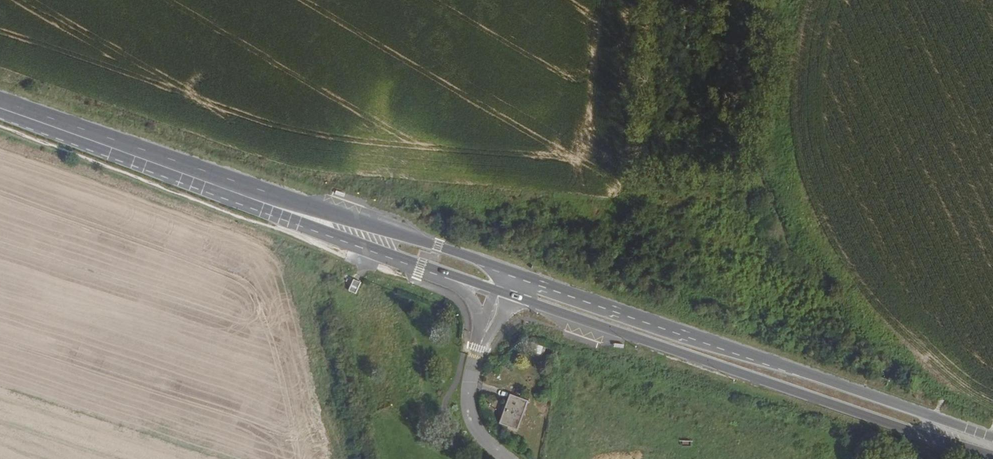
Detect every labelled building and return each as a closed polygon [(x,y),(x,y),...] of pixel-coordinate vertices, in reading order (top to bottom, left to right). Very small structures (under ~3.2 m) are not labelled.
[(356,294),(361,282),(353,279),(347,291),(356,294)] [(532,351),(540,354),(542,346),(534,344),(532,351)] [(499,402),(505,404),(507,396),(502,394),(499,402)] [(526,403),(507,396),(505,404),(498,424),(517,431),(526,403)]
